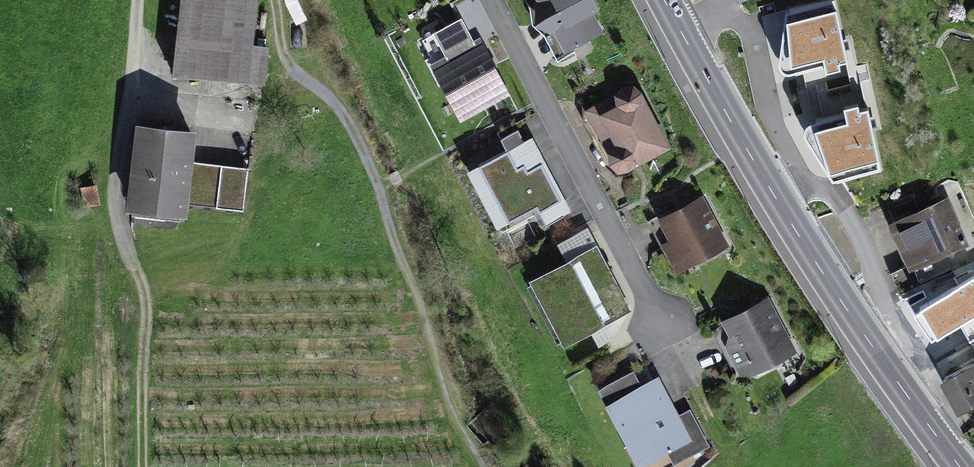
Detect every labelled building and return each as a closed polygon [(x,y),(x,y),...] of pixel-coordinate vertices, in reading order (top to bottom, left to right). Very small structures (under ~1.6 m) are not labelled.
[(175,71),(266,81),(270,41),(249,38),(253,0),(183,0),(175,71)] [(562,60),(606,39),(587,0),(533,0),(562,60)] [(444,50),(425,59),(459,119),(510,93),(478,30),(471,36),(462,16),(435,30),(444,50)] [(636,89),(581,117),(613,178),(667,151),(636,89)] [(198,122),(137,115),(127,203),(188,209),(198,122)] [(510,153),(475,173),(508,231),(538,214),(546,227),(563,217),(571,232),(589,222),(530,117),(499,134),(510,153)] [(238,164),(242,132),(211,129),(209,144),(196,142),(192,172),(199,173),(196,200),(215,202),(219,162),(238,164)] [(245,211),(249,167),(222,164),(218,208),(245,211)] [(653,228),(679,278),(728,253),(701,202),(653,228)] [(949,202),(892,226),(911,272),(968,248),(949,202)] [(597,249),(530,284),(566,351),(633,316),(597,249)] [(945,304),(908,326),(930,362),(966,340),(945,304)] [(773,305),(718,328),(740,382),(795,359),(773,305)] [(948,384),(968,415),(973,411),(973,368),(948,384)] [(603,395),(641,466),(654,466),(694,446),(660,381),(645,389),(638,376),(603,395)]
